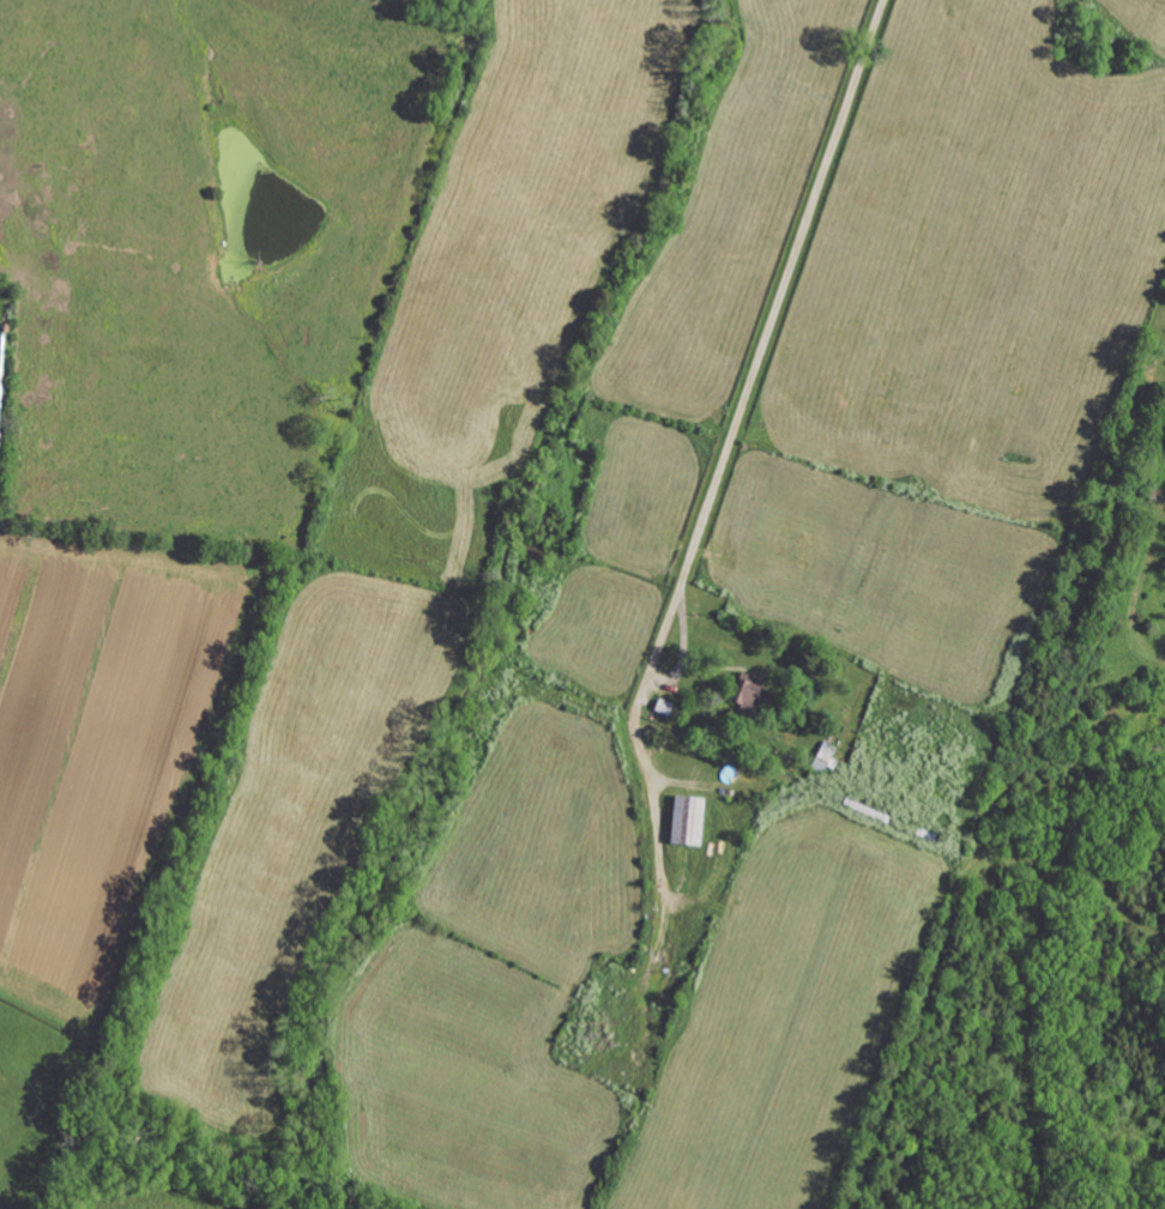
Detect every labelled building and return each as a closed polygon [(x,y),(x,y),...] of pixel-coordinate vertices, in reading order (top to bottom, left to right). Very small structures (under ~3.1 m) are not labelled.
[(764,680),(737,673),(729,705),(766,714),(771,693),(761,691),(764,680)] [(674,705),(659,699),(654,711),(670,717),(674,705)] [(669,846),(702,847),(704,798),(671,797),(669,846)]
